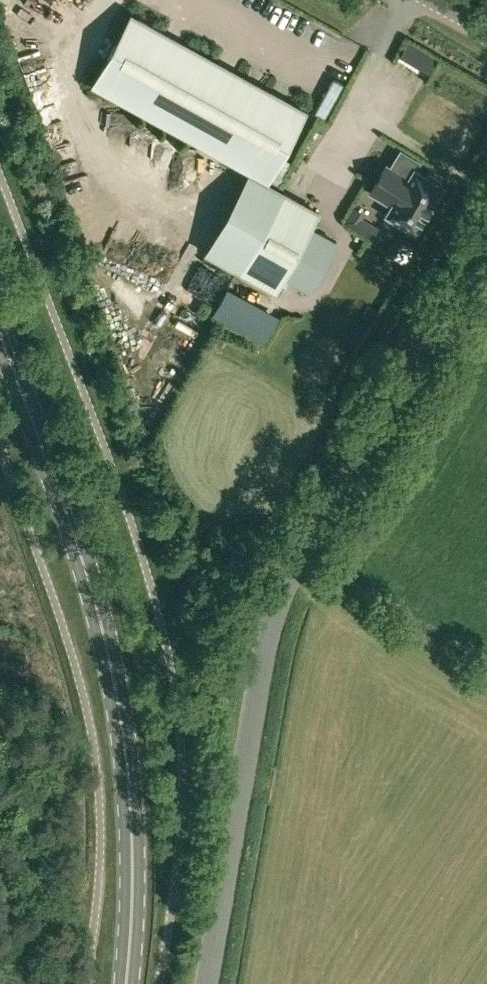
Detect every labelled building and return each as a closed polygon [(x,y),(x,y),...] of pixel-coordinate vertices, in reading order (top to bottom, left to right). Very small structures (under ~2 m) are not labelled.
[(306,110),(271,91),(290,56),(255,37),(236,72),(130,14),(91,84),(267,181),(306,110)] [(334,78),(315,112),(325,118),(344,83),(334,78)] [(431,204),(441,187),(442,187),(442,186),(441,185),(439,184),(441,180),(428,173),(426,176),(415,169),(414,168),(413,170),(408,178),(386,165),(370,191),(392,204),(386,213),(385,214),(387,215),(413,231),(414,232),(415,230),(425,213),(426,214),(427,213),(426,212),(430,205),(431,206),(432,205),(431,204)] [(318,211),(283,192),(239,272),(275,291),(284,275),(309,288),(335,241),(310,227),(318,211)]
